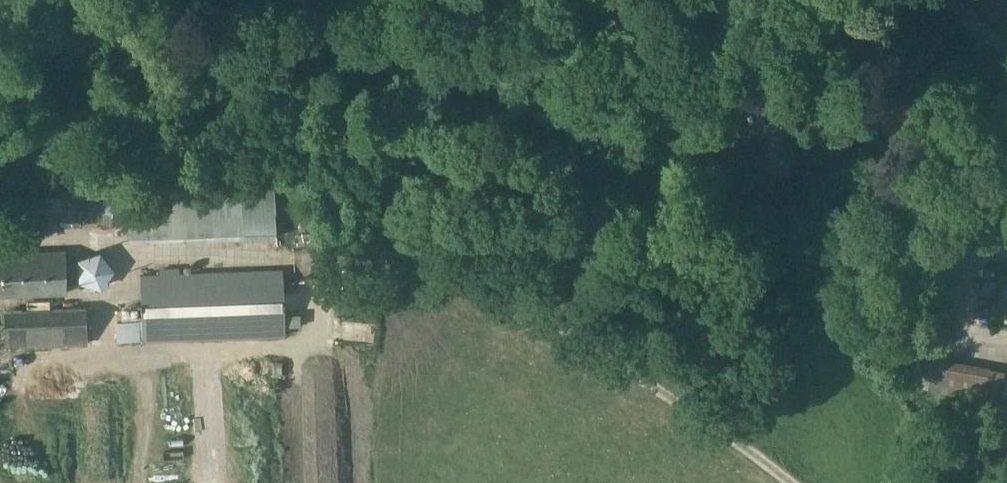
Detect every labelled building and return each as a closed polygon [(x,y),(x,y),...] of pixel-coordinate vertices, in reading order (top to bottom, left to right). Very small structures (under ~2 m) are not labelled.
[(695,170),(707,169),(705,154),(693,155),(695,170)] [(131,242),(244,239),(243,197),(130,199),(131,242)] [(65,294),(64,252),(0,254),(0,296),(65,294)] [(972,316),(999,311),(990,257),(963,261),(972,316)] [(142,342),(285,337),(283,272),(140,277),(142,342)] [(7,346),(87,343),(86,308),(6,311),(7,346)] [(1001,401),(1006,371),(903,353),(898,382),(1001,401)]
